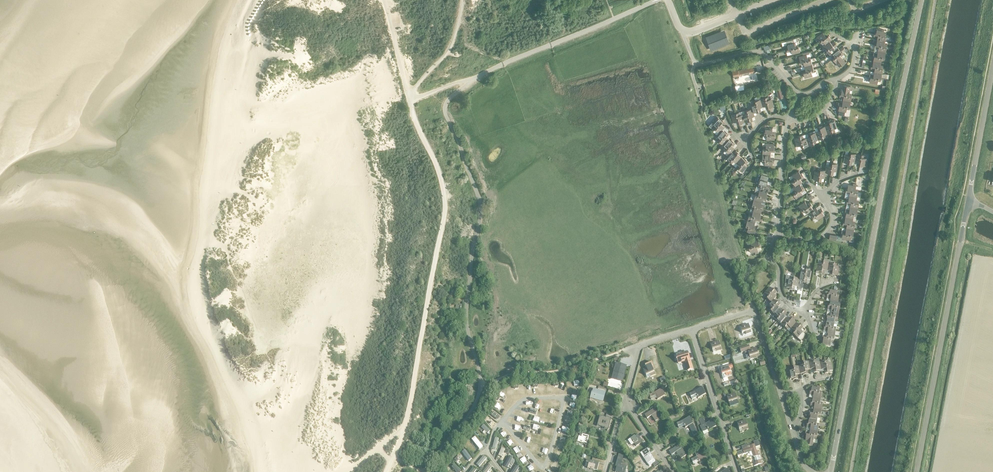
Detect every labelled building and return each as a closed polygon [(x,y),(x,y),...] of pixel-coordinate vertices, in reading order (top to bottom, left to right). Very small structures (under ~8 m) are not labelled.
[(820,42),(829,34),(828,32),(824,35),(823,32),(816,37),(820,42)] [(829,34),(820,42),(821,43),(823,42),(825,44),(829,41),(831,39),(830,37),(831,36),(829,34)] [(793,39),(786,41),(787,45),(787,47),(786,47),(787,50),(798,47),(798,44),(799,44),(798,41),(794,42),(793,39)] [(825,44),(823,46),(826,50),(836,43),(834,41),(831,43),(829,41),(825,44)] [(837,45),(836,43),(826,50),(829,55),(832,53),(836,50),(834,47),(837,45)] [(832,53),(829,55),(833,59),(842,51),(841,50),(840,50),(838,48),(836,50),(832,53)] [(842,51),(833,59),(836,63),(839,67),(845,62),(842,59),(842,58),(841,56),(844,53),(842,51)] [(812,64),(804,66),(805,69),(801,70),(802,73),(813,69),(812,64)] [(737,69),(732,70),(734,77),(735,79),(739,78),(739,76),(754,72),(757,71),(756,67),(737,71),(737,69)] [(813,69),(802,73),(802,75),(804,75),(804,78),(812,75),(812,77),(817,76),(816,71),(814,72),(813,69)] [(840,91),(840,94),(851,96),(852,94),(849,93),(850,90),(849,90),(850,86),(843,85),(842,89),(841,92),(840,91)] [(785,95),(783,90),(781,91),(781,88),(776,90),(779,99),(783,97),(783,95),(785,95)] [(768,97),(765,97),(769,109),(771,108),(771,107),(774,106),(771,98),(773,98),(772,94),(767,95),(768,97)] [(769,109),(765,97),(760,99),(762,107),(765,106),(766,109),(769,109)] [(753,104),(750,105),(751,108),(752,108),(753,112),(756,111),(756,113),(758,112),(755,100),(753,101),(753,104)] [(738,112),(736,113),(740,124),(742,124),(742,123),(744,122),(742,114),(739,115),(738,112)] [(740,124),(736,113),(731,115),(733,122),(736,121),(737,125),(740,124)] [(712,123),(709,126),(712,129),(713,127),(715,129),(723,120),(721,118),(720,119),(718,117),(712,123)] [(831,119),(829,120),(832,132),(835,131),(834,128),(837,127),(834,120),(831,121),(831,119)] [(715,129),(712,132),(716,135),(719,132),(719,133),(722,129),(724,127),(722,125),(725,122),(723,120),(715,129)] [(822,125),(819,126),(823,138),(825,137),(825,134),(827,133),(825,126),(822,127),(822,125)] [(719,133),(719,132),(716,135),(719,137),(717,139),(719,141),(727,132),(725,130),(724,131),(722,129),(719,133)] [(818,139),(815,132),(813,133),(812,131),(810,132),(814,144),(816,143),(815,140),(818,139)] [(727,132),(719,141),(723,144),(728,138),(726,136),(729,133),(727,132)] [(808,145),(806,138),(803,139),(802,135),(800,136),(803,147),(808,145)] [(803,147),(800,136),(797,136),(798,137),(795,138),(797,146),(800,145),(801,148),(803,147)] [(728,138),(723,144),(725,146),(723,148),(725,150),(733,141),(731,139),(730,140),(728,138)] [(725,150),(723,152),(727,156),(729,154),(731,152),(735,148),(732,146),(735,143),(733,141),(725,150)] [(729,154),(727,156),(726,157),(730,161),(738,152),(736,150),(733,153),(731,152),(729,154)] [(738,152),(730,161),(732,163),(731,163),(733,165),(736,163),(741,157),(739,155),(740,154),(738,152)] [(736,163),(733,165),(736,167),(738,168),(746,159),(744,158),(743,159),(741,157),(736,163)] [(748,161),(746,159),(738,168),(742,172),(747,166),(745,164),(748,161)] [(792,181),(803,175),(801,173),(800,174),(799,171),(792,175),(793,178),(791,179),(792,181)] [(760,179),(758,184),(770,187),(770,185),(766,184),(767,181),(768,176),(761,174),(760,179)] [(792,181),(795,186),(799,183),(800,184),(802,182),(800,179),(804,177),(803,175),(792,181)] [(795,186),(793,187),(794,190),(792,192),(793,194),(803,187),(802,185),(801,186),(800,184),(799,183),(795,186)] [(846,187),(846,190),(858,192),(858,189),(855,189),(856,186),(856,184),(853,183),(852,185),(848,184),(847,187),(846,187)] [(770,187),(758,184),(757,186),(760,187),(759,190),(767,192),(768,189),(769,190),(770,187)] [(803,187),(793,194),(796,198),(803,194),(801,192),(805,190),(803,187)] [(751,199),(749,204),(752,205),(763,208),(764,206),(760,205),(761,202),(753,199),(751,199)] [(801,210),(811,204),(810,202),(807,204),(805,201),(798,206),(801,210)] [(811,204),(801,210),(802,212),(805,211),(806,214),(809,212),(813,209),(812,207),(813,206),(811,204)] [(763,208),(752,205),(751,207),(754,208),(753,211),(760,213),(761,210),(762,210),(763,208)] [(816,207),(813,209),(809,212),(812,216),(822,210),(821,208),(818,210),(816,207)] [(824,212),(822,210),(812,216),(813,218),(816,217),(817,219),(824,215),(823,213),(824,212)] [(747,220),(745,225),(757,229),(758,226),(754,225),(755,222),(747,220)] [(757,229),(745,225),(745,228),(747,228),(746,231),(754,234),(755,231),(756,231),(757,229)] [(853,236),(853,235),(841,233),(840,236),(835,235),(834,240),(842,241),(842,238),(849,240),(849,241),(853,242),(854,237),(853,236)] [(749,247),(760,244),(760,242),(759,242),(758,239),(750,241),(751,244),(748,244),(749,247)] [(761,246),(760,244),(749,247),(750,252),(754,251),(755,254),(758,253),(758,250),(757,247),(761,246)] [(798,288),(797,289),(801,290),(802,283),(804,283),(806,272),(804,271),(803,274),(800,273),(799,280),(799,281),(798,288)] [(786,276),(784,287),(786,287),(786,288),(789,289),(789,290),(792,291),(793,281),(792,281),(792,277),(786,276)] [(767,300),(775,291),(773,289),(772,290),(769,288),(764,294),(767,296),(765,298),(767,300)] [(775,291),(767,300),(771,303),(773,300),(776,297),(774,295),(776,292),(775,291)] [(771,303),(768,306),(770,308),(769,310),(770,312),(778,303),(776,301),(776,302),(773,300),(771,303)] [(778,303),(770,312),(774,315),(780,309),(778,307),(780,304),(778,303)] [(773,318),(777,321),(785,312),(783,310),(782,311),(780,309),(774,315),(773,318)] [(785,312),(777,321),(781,325),(786,319),(784,317),(786,314),(785,312)] [(788,321),(786,319),(781,325),(785,328),(793,319),(791,318),(788,321)] [(795,321),(793,319),(785,328),(787,330),(789,328),(791,330),(796,324),(794,322),(795,321)] [(748,324),(740,327),(742,333),(745,332),(746,334),(751,333),(748,324)] [(796,324),(791,330),(793,331),(791,334),(793,335),(801,326),(799,325),(798,325),(796,324)] [(801,326),(793,335),(797,339),(801,342),(804,337),(806,336),(803,333),(800,331),(803,328),(801,326)] [(716,352),(721,350),(719,341),(710,344),(712,350),(716,349),(716,352)] [(756,348),(747,351),(749,357),(750,358),(750,359),(750,360),(754,359),(759,357),(756,348)] [(687,352),(675,356),(676,359),(676,361),(677,360),(678,364),(684,362),(685,365),(691,364),(690,360),(687,352)] [(627,366),(616,363),(611,379),(622,382),(627,366)] [(649,375),(650,377),(655,375),(653,370),(654,369),(651,363),(645,366),(646,369),(643,370),(646,376),(649,375)] [(723,368),(720,369),(722,375),(723,379),(726,378),(726,377),(731,375),(729,369),(733,368),(732,365),(725,367),(725,365),(722,366),(723,368)] [(787,377),(788,379),(790,379),(790,380),(793,379),(793,380),(795,380),(793,368),(791,368),(791,371),(788,372),(789,376),(787,377)] [(702,388),(689,394),(690,397),(692,400),(697,397),(698,398),(706,395),(702,388)] [(590,398),(603,402),(605,393),(593,389),(593,390),(591,390),(591,392),(592,392),(590,398)] [(657,400),(665,396),(662,389),(649,395),(650,398),(655,396),(657,400)] [(735,393),(726,396),(728,402),(729,402),(730,407),(738,405),(737,400),(735,393)] [(647,419),(648,418),(651,416),(655,422),(659,419),(662,417),(657,410),(655,411),(654,409),(644,415),(647,419)] [(500,417),(493,412),(491,415),(498,420),(500,417)] [(599,416),(597,426),(604,428),(603,429),(608,430),(611,419),(606,417),(605,418),(599,416)] [(693,424),(689,418),(677,424),(678,427),(683,424),(685,428),(689,426),(694,436),(697,434),(693,424)] [(699,421),(696,423),(697,426),(700,424),(701,426),(700,427),(699,427),(702,433),(708,430),(708,431),(716,427),(713,420),(705,424),(703,418),(698,420),(699,421)] [(743,431),(748,429),(746,421),(737,423),(739,430),(742,429),(743,431)] [(490,431),(484,425),(481,427),(487,434),(490,431)] [(586,444),(589,436),(580,434),(579,437),(578,437),(577,442),(583,444),(583,443),(586,444)] [(630,439),(628,440),(631,446),(634,444),(636,447),(642,442),(637,435),(634,437),(634,436),(630,439)] [(817,438),(805,436),(804,438),(806,438),(805,441),(807,442),(806,446),(812,447),(813,443),(814,440),(816,440),(817,438)] [(483,447),(475,437),(471,440),(479,450),(483,447)] [(743,451),(736,453),(737,457),(744,455),(751,452),(753,458),(754,458),(756,462),(755,463),(756,466),(753,466),(754,467),(763,464),(762,460),(761,461),(759,456),(760,456),(759,451),(756,452),(755,448),(760,446),(758,441),(753,442),(754,445),(750,446),(750,448),(743,451)] [(679,445),(678,445),(669,452),(671,456),(676,453),(680,460),(686,456),(679,445)] [(696,457),(691,460),(692,463),(697,460),(700,464),(707,460),(703,453),(701,449),(698,451),(694,453),(696,457)] [(471,459),(465,450),(461,453),(468,462),(471,459)] [(647,450),(640,455),(650,470),(657,465),(647,450)] [(615,467),(616,467),(615,471),(616,471),(625,471),(627,467),(621,465),(624,456),(618,454),(615,467)] [(479,467),(486,459),(483,457),(476,465),(479,467)] [(507,468),(512,458),(509,457),(504,466),(507,468)] [(594,470),(597,471),(599,463),(587,460),(585,467),(588,468),(587,469),(594,471),(594,470)]
